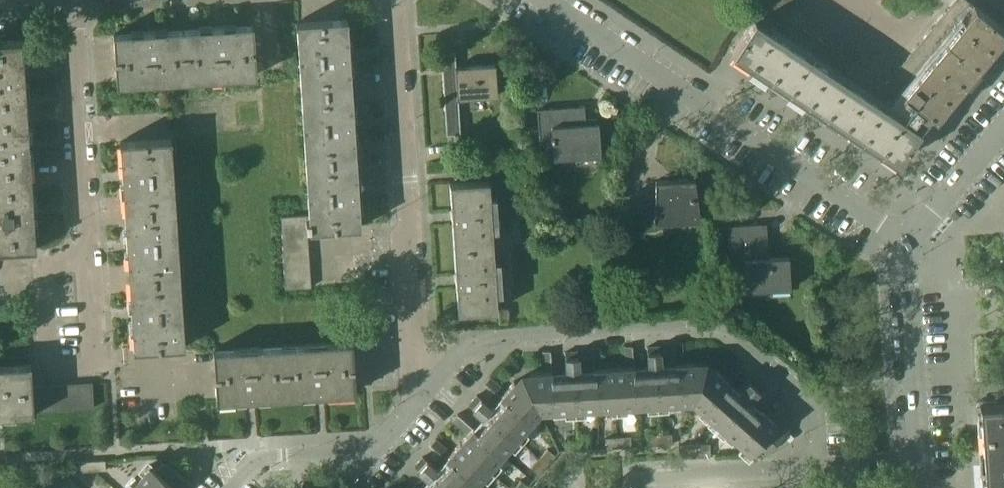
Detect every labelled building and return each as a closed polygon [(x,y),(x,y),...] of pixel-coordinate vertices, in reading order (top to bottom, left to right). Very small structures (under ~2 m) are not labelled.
[(792,0),(751,0),(753,18),(731,52),(732,53),(732,52),(895,160),(895,161),(897,162),(919,127),(922,129),(934,116),(935,115),(1003,32),(1003,30),(973,4),(973,5),(968,0),(953,0),(885,82),(783,15),(790,4),(792,4),(792,0)] [(346,19),(311,21),(296,22),(301,92),(325,90),(351,88),(349,60),(348,48),(346,19)] [(223,26),(211,27),(183,29),(186,79),(255,74),(252,24),(223,26)] [(113,33),(114,47),(116,83),(186,79),(183,29),(155,31),(155,30),(153,30),(142,31),(113,33)] [(4,111),(25,110),(24,81),(24,80),(24,69),(23,69),(21,40),(0,41),(0,111),(4,111)] [(440,53),(446,134),(460,133),(458,97),(497,95),(495,63),(455,66),(455,53),(440,53)] [(351,88),(325,90),(301,92),(305,161),(329,159),(355,157),(353,128),(354,128),(353,116),(352,116),(351,88)] [(536,108),(539,159),(599,156),(597,117),(585,118),(584,105),(536,108)] [(4,111),(0,111),(0,180),(30,178),(28,149),(29,149),(28,137),(27,137),(25,110),(4,111)] [(170,138),(158,139),(120,141),(122,170),(121,170),(121,172),(122,182),(123,182),(124,211),(151,209),(174,208),(170,138)] [(355,157),(329,159),(305,161),(308,214),(309,226),(310,229),(359,226),(358,197),(357,185),(355,157)] [(654,222),(699,219),(693,179),(676,180),(675,174),(669,174),(669,180),(654,181),(654,196),(649,196),(649,205),(637,205),(640,229),(653,228),(654,222)] [(0,180),(0,249),(34,247),(32,218),(33,218),(32,206),(30,178),(0,180)] [(449,183),(451,211),(453,247),(492,245),(488,180),(449,183)] [(174,208),(151,209),(124,211),(126,239),(127,250),(129,279),(155,277),(179,276),(174,208)] [(280,215),(282,240),(308,238),(307,226),(309,226),(308,214),(280,215)] [(758,225),(727,226),(730,281),(745,281),(745,291),(790,289),(788,256),(760,258),(758,225)] [(308,238),(282,240),(282,252),(308,250),(308,238)] [(492,245),(453,247),(457,312),(475,311),(475,313),(481,313),(480,310),(496,309),(492,245)] [(308,250),(282,252),(283,264),(309,262),(308,250)] [(309,262),(283,264),(284,275),(310,274),(309,262)] [(310,274),(284,275),(285,288),(311,286),(310,274)] [(179,276),(155,277),(129,279),(131,307),(130,307),(131,319),(133,348),(183,345),(179,276)] [(351,341),(283,345),(287,395),(314,393),(325,393),(326,393),(326,392),(355,390),(351,341)] [(682,363),(681,342),(673,342),(674,363),(682,363)] [(283,345),(240,348),(213,350),(216,399),(245,397),(245,398),(257,397),(287,395),(283,345)] [(692,402),(703,368),(696,366),(696,362),(682,363),(674,363),(675,368),(660,369),(659,345),(646,346),(648,370),(634,371),(633,366),(626,366),(613,367),(616,407),(692,402)] [(633,366),(632,345),(624,345),(626,366),(633,366)] [(600,368),(599,347),(591,347),(592,368),(600,368)] [(613,367),(600,368),(592,368),(593,373),(578,374),(577,350),(564,351),(566,375),(552,376),(551,371),(544,371),(530,372),(530,376),(523,379),(540,412),(616,407),(613,367)] [(551,371),(550,350),(542,350),(544,371),(551,371)] [(729,382),(743,366),(737,361),(723,377),(729,382)] [(0,366),(0,414),(3,414),(3,413),(33,411),(32,385),(31,385),(29,364),(0,366)] [(746,404),(761,386),(752,377),(736,395),(725,386),(729,382),(723,377),(713,368),(710,371),(703,368),(692,402),(750,452),(757,445),(779,419),(763,405),(756,413),(746,404)] [(505,390),(489,377),(489,376),(484,382),(500,396),(505,390)] [(489,469),(509,446),(540,412),(523,379),(517,383),(514,380),(505,390),(500,396),(504,399),(494,410),(476,394),(468,404),(486,420),(477,430),(473,427),(467,433),(459,443),(489,469)] [(80,382),(68,383),(70,409),(81,408),(80,382)] [(91,382),(80,382),(81,408),(93,407),(91,382)] [(68,383),(56,384),(58,409),(70,409),(68,383)] [(56,384),(44,385),(45,410),(58,409),(56,384)] [(44,385),(32,385),(33,411),(45,410),(44,385)] [(997,400),(976,401),(982,487),(1003,487),(1003,400),(997,400)] [(473,427),(457,413),(452,419),(467,433),(473,427)] [(766,453),(789,428),(779,419),(757,445),(766,453)] [(788,432),(784,436),(788,441),(792,436),(788,432)] [(671,433),(658,434),(659,444),(672,443),(671,433)] [(647,445),(659,444),(658,434),(646,435),(647,445)] [(630,436),(617,437),(618,447),(631,446),(630,436)] [(617,437),(605,437),(606,448),(618,447),(617,437)] [(451,452),(435,438),(430,444),(445,458),(451,452)] [(589,438),(576,439),(577,449),(590,448),(589,438)] [(565,450),(577,449),(576,439),(564,440),(565,450)] [(476,484),(489,469),(459,443),(451,452),(445,458),(449,461),(440,472),(422,456),(414,466),(432,482),(426,487),(472,487),(476,484)] [(702,443),(694,444),(694,456),(703,456),(702,443)] [(710,443),(702,443),(703,456),(710,456),(710,443)] [(686,444),(678,444),(679,457),(687,457),(686,444)] [(694,444),(686,444),(687,457),(694,456),(694,444)] [(547,448),(539,458),(546,464),(554,455),(547,448)] [(546,464),(539,458),(530,467),(538,474),(546,464)] [(105,459),(91,460),(92,470),(106,469),(105,459)] [(80,471),(92,470),(91,460),(79,461),(80,471)] [(141,473),(128,487),(188,487),(192,484),(166,461),(157,471),(149,464),(141,473)] [(47,485),(51,487),(58,487),(63,482),(56,475),(47,485)] [(512,487),(526,487),(527,486),(520,479),(512,487)]
